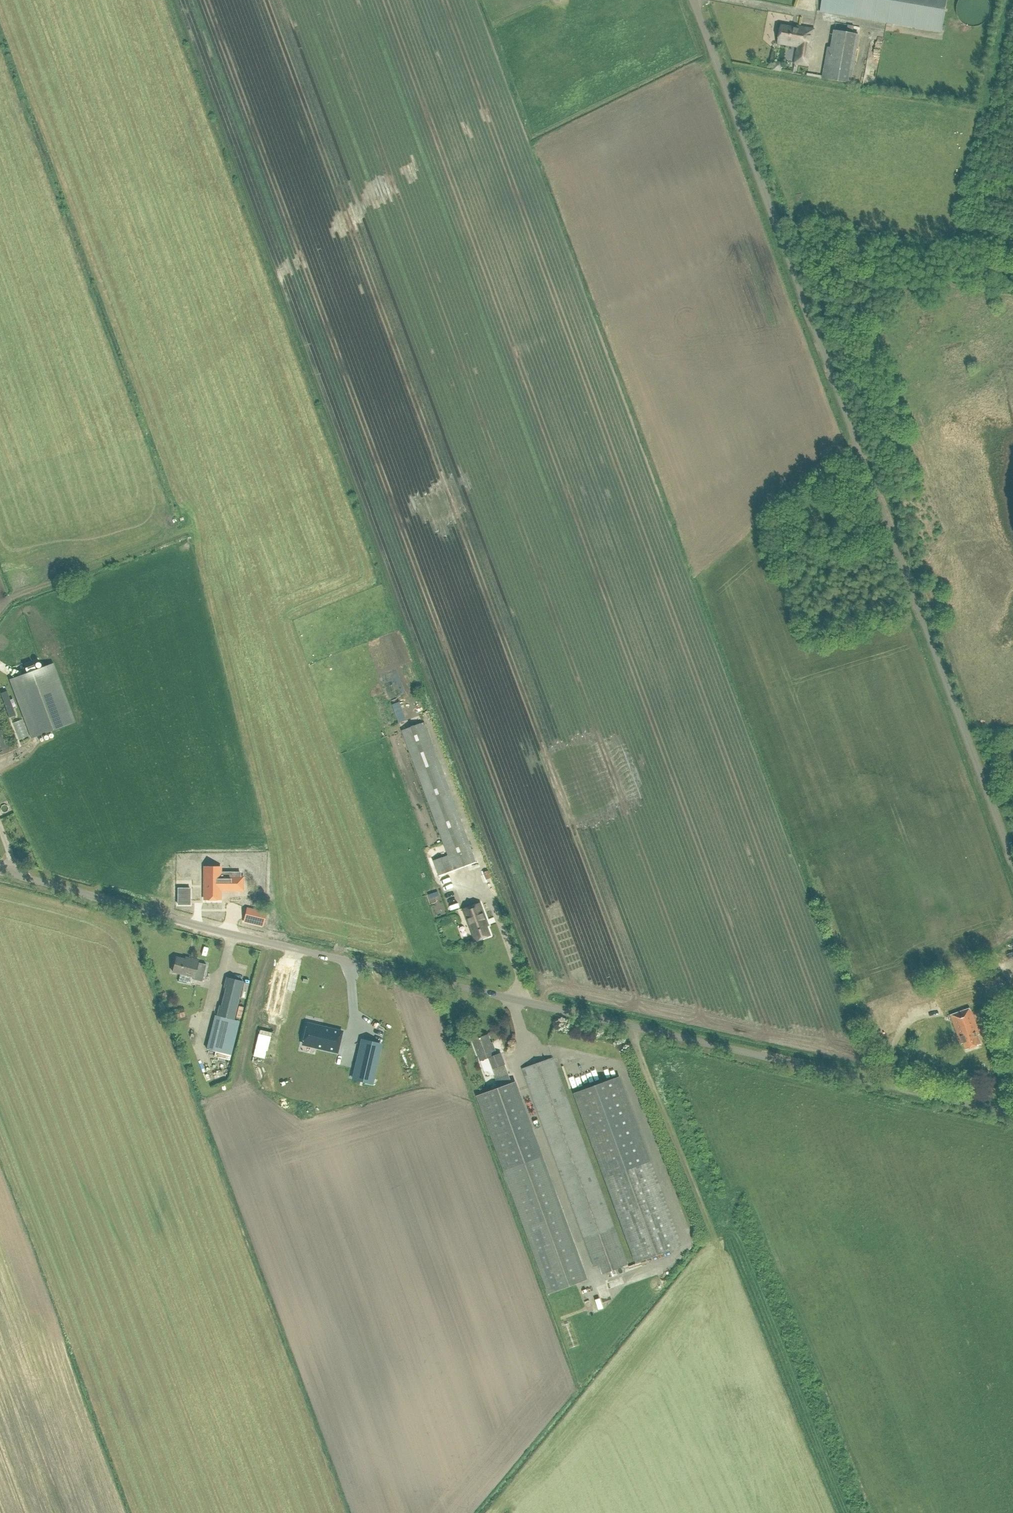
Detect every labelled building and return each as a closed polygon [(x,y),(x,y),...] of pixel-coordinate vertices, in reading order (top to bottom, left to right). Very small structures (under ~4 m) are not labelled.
[(820,12),(942,33),(947,0),(822,0),(820,12)] [(967,26),(971,27),(975,27),(979,26),(982,25),(985,23),(988,19),(990,16),(991,12),(991,8),(990,4),(988,0),(960,0),(957,4),(957,7),(956,11),(957,14),(958,17),(960,21),(964,24),(967,26)] [(778,44),(797,47),(794,64),(810,66),(815,30),(802,28),(801,29),(781,25),(778,44)] [(828,47),(822,79),(851,84),(859,35),(834,30),(831,48),(828,47)] [(871,77),(880,77),(881,54),(872,53),(871,77)] [(9,679),(31,738),(75,722),(53,663),(36,670),(34,665),(25,668),(27,673),(9,679)] [(10,746),(0,720),(0,750),(10,746)] [(434,861),(439,876),(477,862),(425,722),(402,731),(448,855),(434,861)] [(243,877),(231,877),(220,878),(220,871),(222,871),(222,863),(211,863),(211,858),(197,858),(197,866),(207,866),(207,872),(205,872),(206,903),(220,903),(220,890),(243,890),(243,877)] [(190,888),(178,888),(178,904),(190,904),(190,888)] [(479,903),(464,908),(476,941),(491,936),(479,903)] [(184,959),(176,957),(172,972),(195,977),(199,961),(185,957),(184,959)] [(1002,966),(1004,974),(1012,972),(1012,968),(1012,963),(1002,966)] [(935,986),(946,1017),(950,1015),(961,1044),(964,1043),(966,1050),(981,1044),(975,1027),(977,1026),(971,1011),(986,1006),(980,989),(988,986),(987,983),(1001,977),(997,964),(935,986)] [(266,1010),(281,1014),(290,973),(275,970),(266,1010)] [(233,1019),(243,981),(226,977),(224,987),(225,988),(221,1005),(219,1005),(217,1015),(233,1019)] [(207,1008),(210,999),(203,997),(201,1007),(207,1008)] [(993,1014),(994,1023),(1004,1022),(1003,1012),(993,1014)] [(209,1023),(216,1047),(227,1044),(223,1031),(215,1033),(214,1027),(217,1026),(215,1021),(209,1023)] [(342,1031),(319,1026),(318,1031),(313,1030),(306,1028),(303,1039),(316,1042),(314,1046),(337,1052),(342,1031)] [(487,1076),(494,1074),(496,1079),(509,1074),(501,1053),(497,1054),(493,1042),(492,1043),(489,1034),(474,1040),(481,1060),(487,1076)] [(381,1045),(361,1040),(352,1079),(372,1083),(381,1045)] [(629,1265),(553,1057),(523,1069),(594,1267),(600,1265),(603,1274),(629,1265)] [(679,1247),(617,1077),(574,1093),(636,1263),(679,1247)] [(587,1280),(542,1158),(515,1081),(477,1095),(549,1293),(587,1280)] [(631,1087),(635,1099),(641,1098),(637,1085),(631,1087)]
